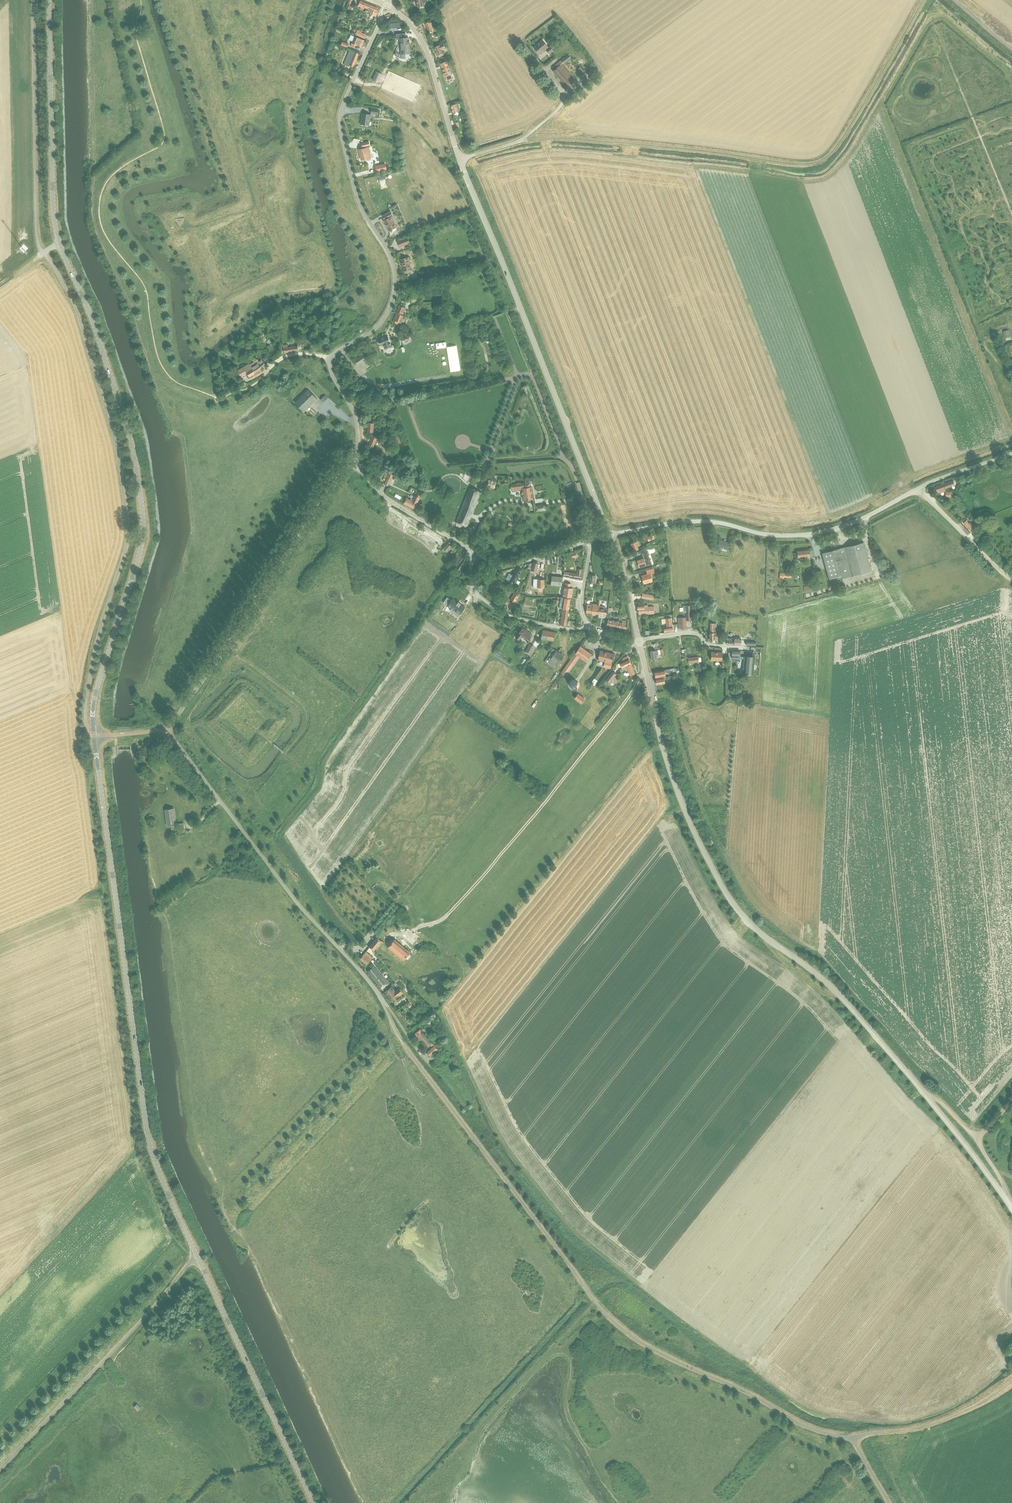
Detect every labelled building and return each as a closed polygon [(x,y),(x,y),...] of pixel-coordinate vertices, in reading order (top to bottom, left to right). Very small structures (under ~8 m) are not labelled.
[(361,2),(359,7),(367,10),(366,13),(377,16),(380,8),(361,2)] [(431,22),(429,23),(429,22),(425,23),(428,31),(434,29),(433,25),(432,25),(431,22)] [(355,34),(360,36),(365,39),(367,35),(362,33),(361,32),(362,32),(357,30),(357,31),(356,32),(355,34)] [(405,32),(396,33),(396,38),(399,38),(400,54),(402,54),(402,59),(409,58),(409,54),(410,54),(408,37),(405,37),(405,32)] [(365,41),(357,37),(355,37),(351,46),(354,47),(355,45),(362,48),(365,41)] [(542,40),(533,48),(539,54),(545,49),(549,54),(555,50),(551,45),(548,47),(542,40)] [(444,53),(442,49),(445,48),(443,43),(440,45),(433,48),(437,56),(438,55),(439,57),(443,55),(442,53),(444,53)] [(350,50),(347,57),(344,65),(349,67),(350,65),(354,67),(360,54),(350,50)] [(563,64),(571,57),(569,55),(561,61),(560,61),(552,68),(554,70),(553,71),(566,87),(576,79),(563,64)] [(448,66),(442,68),(445,76),(447,80),(452,78),(451,74),(451,73),(448,66)] [(377,71),(373,80),(378,82),(382,73),(377,71)] [(453,113),(460,111),(458,104),(451,106),(453,113)] [(363,113),(361,124),(369,126),(371,114),(363,113)] [(363,148),(359,149),(361,160),(367,159),(367,161),(371,160),(370,153),(368,147),(370,147),(369,142),(361,144),(362,147),(363,148)] [(385,163),(375,166),(377,172),(387,170),(385,163)] [(386,176),(379,177),(380,187),(387,186),(386,176)] [(385,224),(389,231),(397,227),(391,217),(393,216),(390,211),(382,216),(384,220),(384,221),(385,224)] [(408,238),(398,242),(400,247),(410,243),(408,238)] [(404,271),(411,269),(409,263),(410,263),(409,257),(400,259),(404,271)] [(428,269),(426,272),(432,277),(434,274),(428,269)] [(396,313),(393,322),(398,324),(399,322),(401,323),(403,324),(405,320),(405,319),(403,318),(402,318),(403,316),(402,315),(405,308),(399,305),(396,313)] [(393,345),(391,341),(390,342),(388,336),(378,339),(380,346),(383,344),(385,348),(393,345)] [(287,345),(283,345),(284,353),(299,350),(299,347),(301,347),(301,341),(297,342),(298,345),(288,347),(287,345)] [(366,359),(363,354),(355,360),(358,365),(366,359)] [(250,366),(255,374),(259,371),(266,366),(262,359),(259,361),(257,359),(254,362),(249,365),(250,366)] [(244,374),(246,372),(249,377),(255,374),(250,366),(249,365),(249,364),(238,371),(240,375),(244,373),(244,374)] [(308,390),(294,403),(304,412),(317,399),(308,390)] [(372,449),(378,437),(376,436),(373,435),(369,445),(369,447),(372,449)] [(388,486),(393,475),(389,473),(384,484),(388,486)] [(496,482),(488,480),(487,486),(495,488),(496,482)] [(953,480),(934,487),(936,492),(938,491),(938,493),(945,491),(944,489),(950,487),(955,485),(953,480)] [(525,482),(511,484),(512,491),(522,490),(524,500),(533,499),(531,487),(530,482),(525,483),(525,482)] [(467,525),(481,491),(470,487),(456,522),(467,525)] [(414,496),(413,499),(412,498),(411,499),(410,500),(407,498),(404,504),(415,509),(418,503),(420,498),(419,497),(421,493),(418,491),(415,497),(414,496)] [(963,523),(971,531),(975,528),(967,519),(963,523)] [(637,545),(640,544),(638,540),(631,543),(634,551),(639,549),(637,545)] [(728,549),(729,542),(719,540),(717,550),(721,551),(721,548),(728,549)] [(845,547),(852,576),(872,571),(864,542),(845,547)] [(451,546),(448,543),(443,548),(441,550),(445,553),(445,552),(446,552),(451,546)] [(845,547),(822,553),(829,579),(842,576),(843,579),(852,576),(845,547)] [(809,550),(797,551),(798,557),(802,557),(802,558),(805,558),(805,557),(810,556),(810,558),(813,557),(812,548),(810,549),(810,551),(809,551),(809,550)] [(643,558),(637,560),(639,567),(651,563),(646,549),(640,551),(642,557),(643,557),(643,558)] [(460,570),(466,561),(463,559),(463,558),(460,556),(455,563),(457,563),(455,566),(460,570)] [(509,573),(506,579),(514,583),(522,570),(517,567),(513,575),(509,573)] [(565,572),(564,576),(570,577),(575,578),(581,579),(582,571),(582,570),(580,569),(579,569),(578,569),(577,574),(570,573),(565,572)] [(650,573),(654,572),(653,569),(646,570),(647,574),(642,576),(644,583),(652,581),(650,573)] [(562,586),(563,577),(562,577),(552,576),(551,585),(562,586)] [(533,579),(533,587),(539,587),(544,588),(544,579),(533,579)] [(564,587),(563,596),(572,597),(573,588),(570,588),(571,584),(565,583),(564,587)] [(516,608),(518,606),(514,604),(520,594),(516,591),(510,600),(507,598),(505,603),(512,607),(513,606),(516,608)] [(562,611),(569,612),(571,599),(561,597),(559,608),(563,609),(562,611)] [(444,598),(439,605),(448,612),(454,605),(444,598)] [(644,605),(637,605),(637,607),(637,610),(638,610),(638,614),(654,613),(654,607),(648,607),(648,606),(648,605),(644,605)] [(599,606),(598,614),(607,614),(607,609),(605,609),(605,606),(600,606),(599,606)] [(569,612),(562,611),(560,625),(566,626),(569,612)] [(627,629),(628,621),(621,620),(622,615),(620,615),(619,621),(619,623),(620,623),(619,628),(627,629)] [(686,628),(685,617),(678,618),(678,628),(686,628)] [(672,626),(671,618),(666,618),(667,626),(668,626),(668,627),(664,628),(664,633),(673,631),(672,627),(672,626)] [(619,621),(611,619),(611,620),(608,620),(607,625),(614,627),(619,628),(620,623),(619,623),(619,621)] [(709,623),(709,632),(716,632),(718,633),(721,633),(721,630),(716,630),(717,623),(709,623)] [(523,628),(518,634),(518,635),(516,637),(519,639),(522,636),(526,640),(531,634),(527,630),(526,630),(523,628)] [(553,641),(555,632),(543,630),(541,639),(553,641)] [(660,642),(649,644),(652,663),(656,662),(656,664),(655,665),(656,671),(663,670),(662,663),(661,663),(661,661),(664,660),(660,642)] [(580,646),(575,653),(579,656),(587,661),(592,654),(580,646)] [(556,650),(553,649),(545,662),(555,668),(557,666),(549,661),(556,650)] [(600,650),(598,660),(605,662),(604,666),(609,667),(610,663),(611,663),(614,653),(600,650)] [(732,651),(731,658),(743,659),(743,669),(745,669),(744,674),(752,675),(753,675),(754,669),(752,669),(752,665),(754,665),(755,657),(755,655),(752,654),(752,657),(746,656),(740,656),(740,651),(732,651)] [(725,665),(725,659),(722,658),(722,652),(711,652),(710,660),(721,660),(721,665),(725,665)] [(579,656),(575,653),(554,683),(558,686),(565,676),(579,656)] [(623,661),(619,663),(622,668),(631,664),(629,659),(627,656),(624,658),(622,660),(623,661)] [(622,668),(621,669),(622,671),(627,669),(630,676),(635,673),(631,664),(622,668)] [(671,672),(671,668),(663,670),(656,671),(654,671),(655,677),(665,676),(665,673),(668,672),(668,673),(671,672)] [(612,671),(605,679),(610,683),(612,680),(615,677),(616,675),(612,671)] [(667,680),(670,680),(670,676),(656,679),(657,684),(665,683),(664,679),(667,679),(667,680)] [(574,690),(576,689),(577,688),(578,687),(579,685),(579,683),(578,682),(576,681),(575,680),(573,680),(571,681),(570,682),(569,684),(569,685),(569,687),(570,689),(572,690),(574,690)] [(581,703),(585,698),(578,693),(575,698),(581,703)] [(177,824),(174,808),(165,810),(168,826),(177,824)] [(377,937),(369,947),(374,950),(381,941),(377,937)] [(404,960),(410,952),(395,939),(388,947),(404,960)] [(367,964),(371,959),(364,954),(360,959),(367,964)] [(382,989),(388,984),(374,966),(368,971),(382,989)] [(395,990),(394,989),(392,987),(386,991),(392,1000),(403,992),(399,987),(395,990)] [(420,1029),(414,1034),(420,1040),(421,1039),(428,1046),(430,1044),(431,1046),(433,1045),(420,1029)] [(430,1056),(438,1050),(435,1046),(427,1053),(430,1056)]
